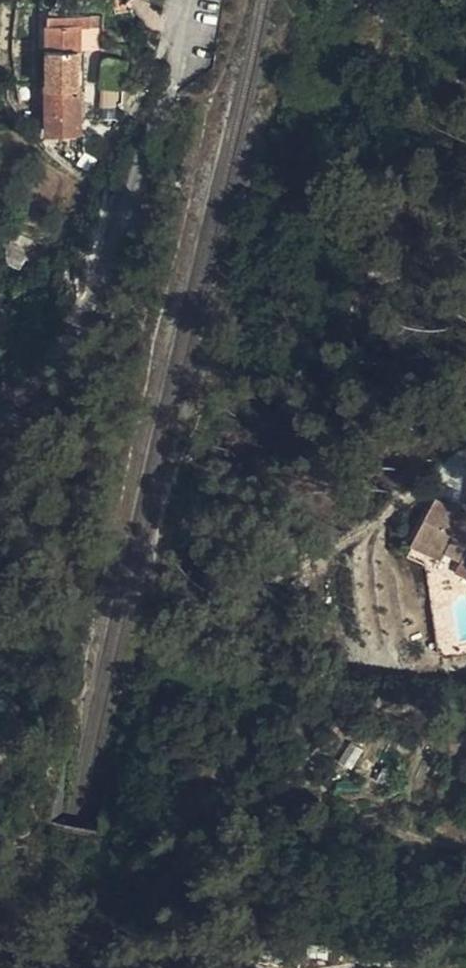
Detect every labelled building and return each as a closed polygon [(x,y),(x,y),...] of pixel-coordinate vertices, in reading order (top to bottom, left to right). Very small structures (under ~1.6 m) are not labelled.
[(47,17),(47,40),(79,40),(78,15),(79,13),(63,13),(62,6),(47,5),(47,17)] [(78,15),(89,16),(89,6),(62,6),(63,13),(79,13),(78,15)] [(79,40),(47,40),(48,75),(79,75),(79,40)] [(79,121),(79,75),(48,75),(48,120),(79,121)] [(449,481),(430,519),(461,533),(465,536),(465,490),(449,481)] [(461,533),(430,519),(426,526),(457,541),(461,533)]
